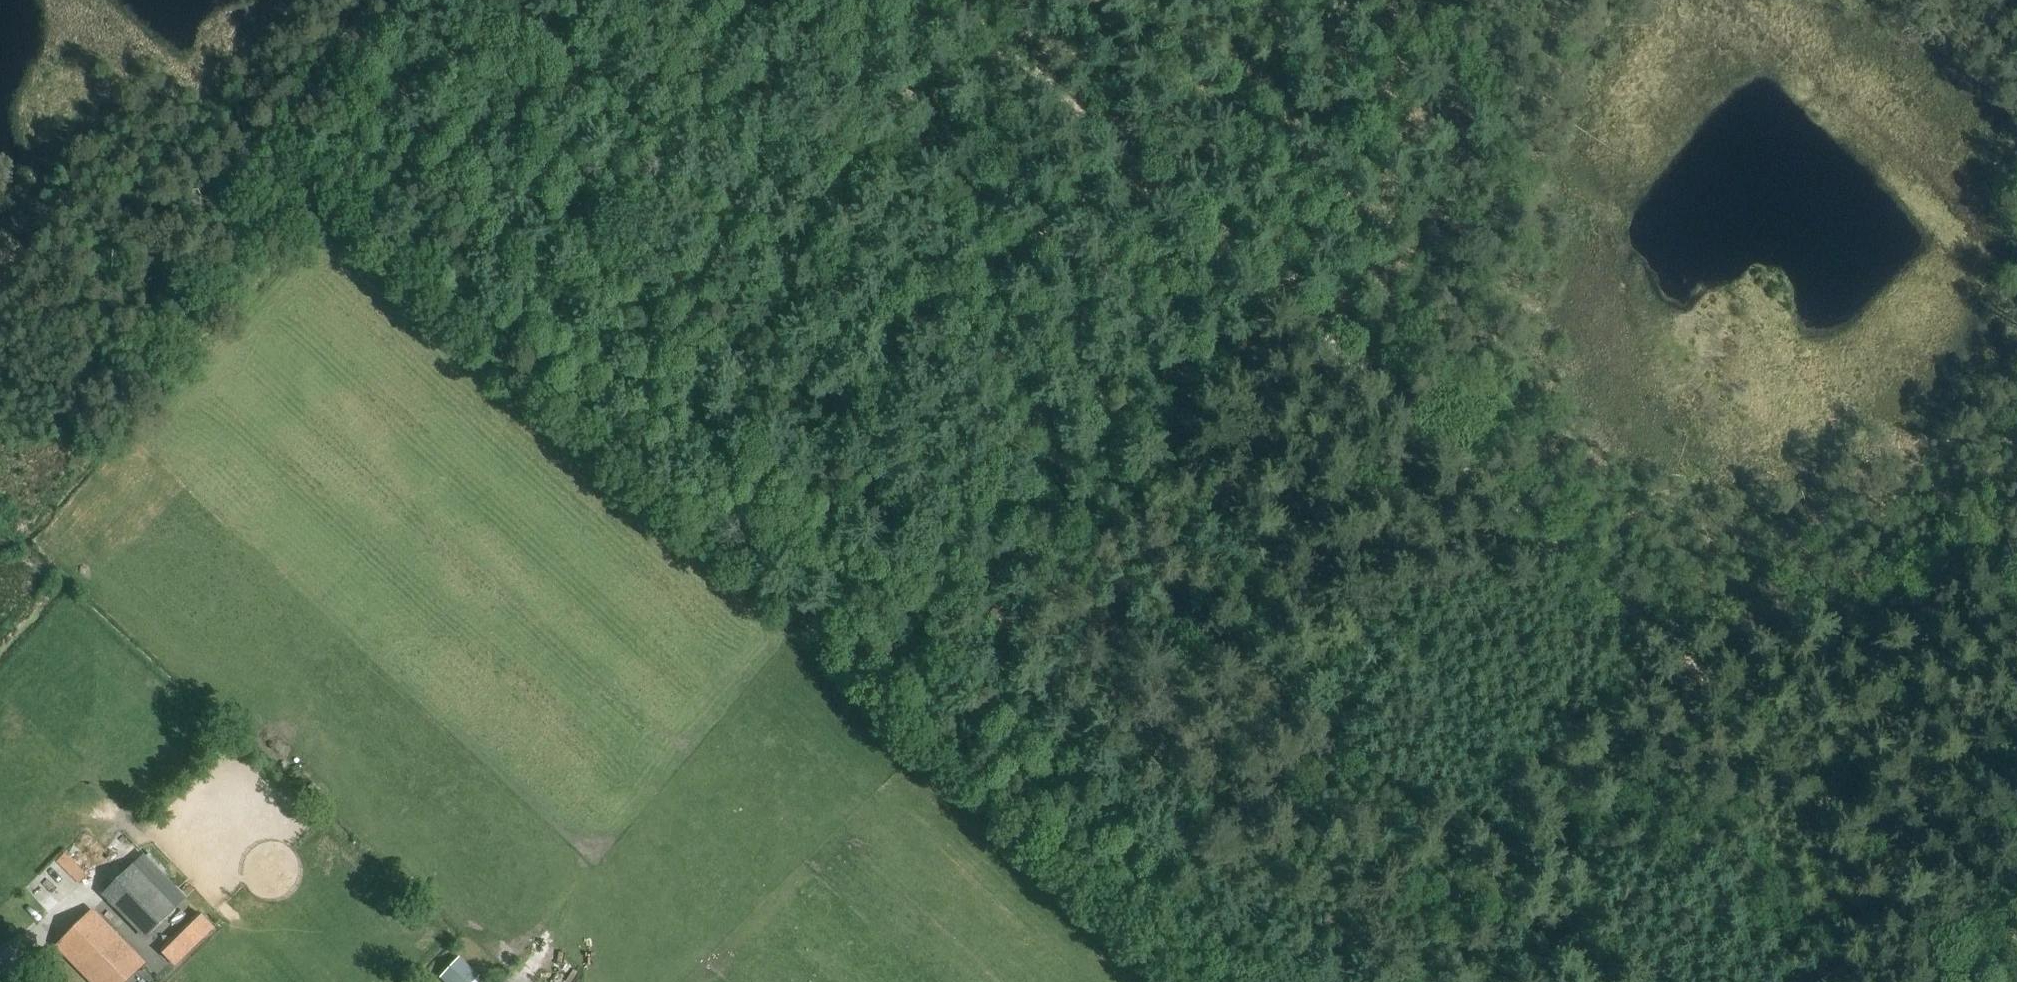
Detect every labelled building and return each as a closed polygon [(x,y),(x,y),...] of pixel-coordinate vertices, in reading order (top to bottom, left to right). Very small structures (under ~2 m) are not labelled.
[(83,882),(91,873),(68,852),(59,861),(83,882)] [(73,881),(53,861),(28,887),(47,907),(73,881)] [(104,895),(147,938),(176,910),(133,866),(104,895)] [(178,965),(219,927),(203,911),(163,950),(178,965)] [(144,965),(92,912),(58,946),(93,981),(127,981),(144,965)] [(459,957),(442,976),(449,981),(475,981),(479,977),(459,957)]
